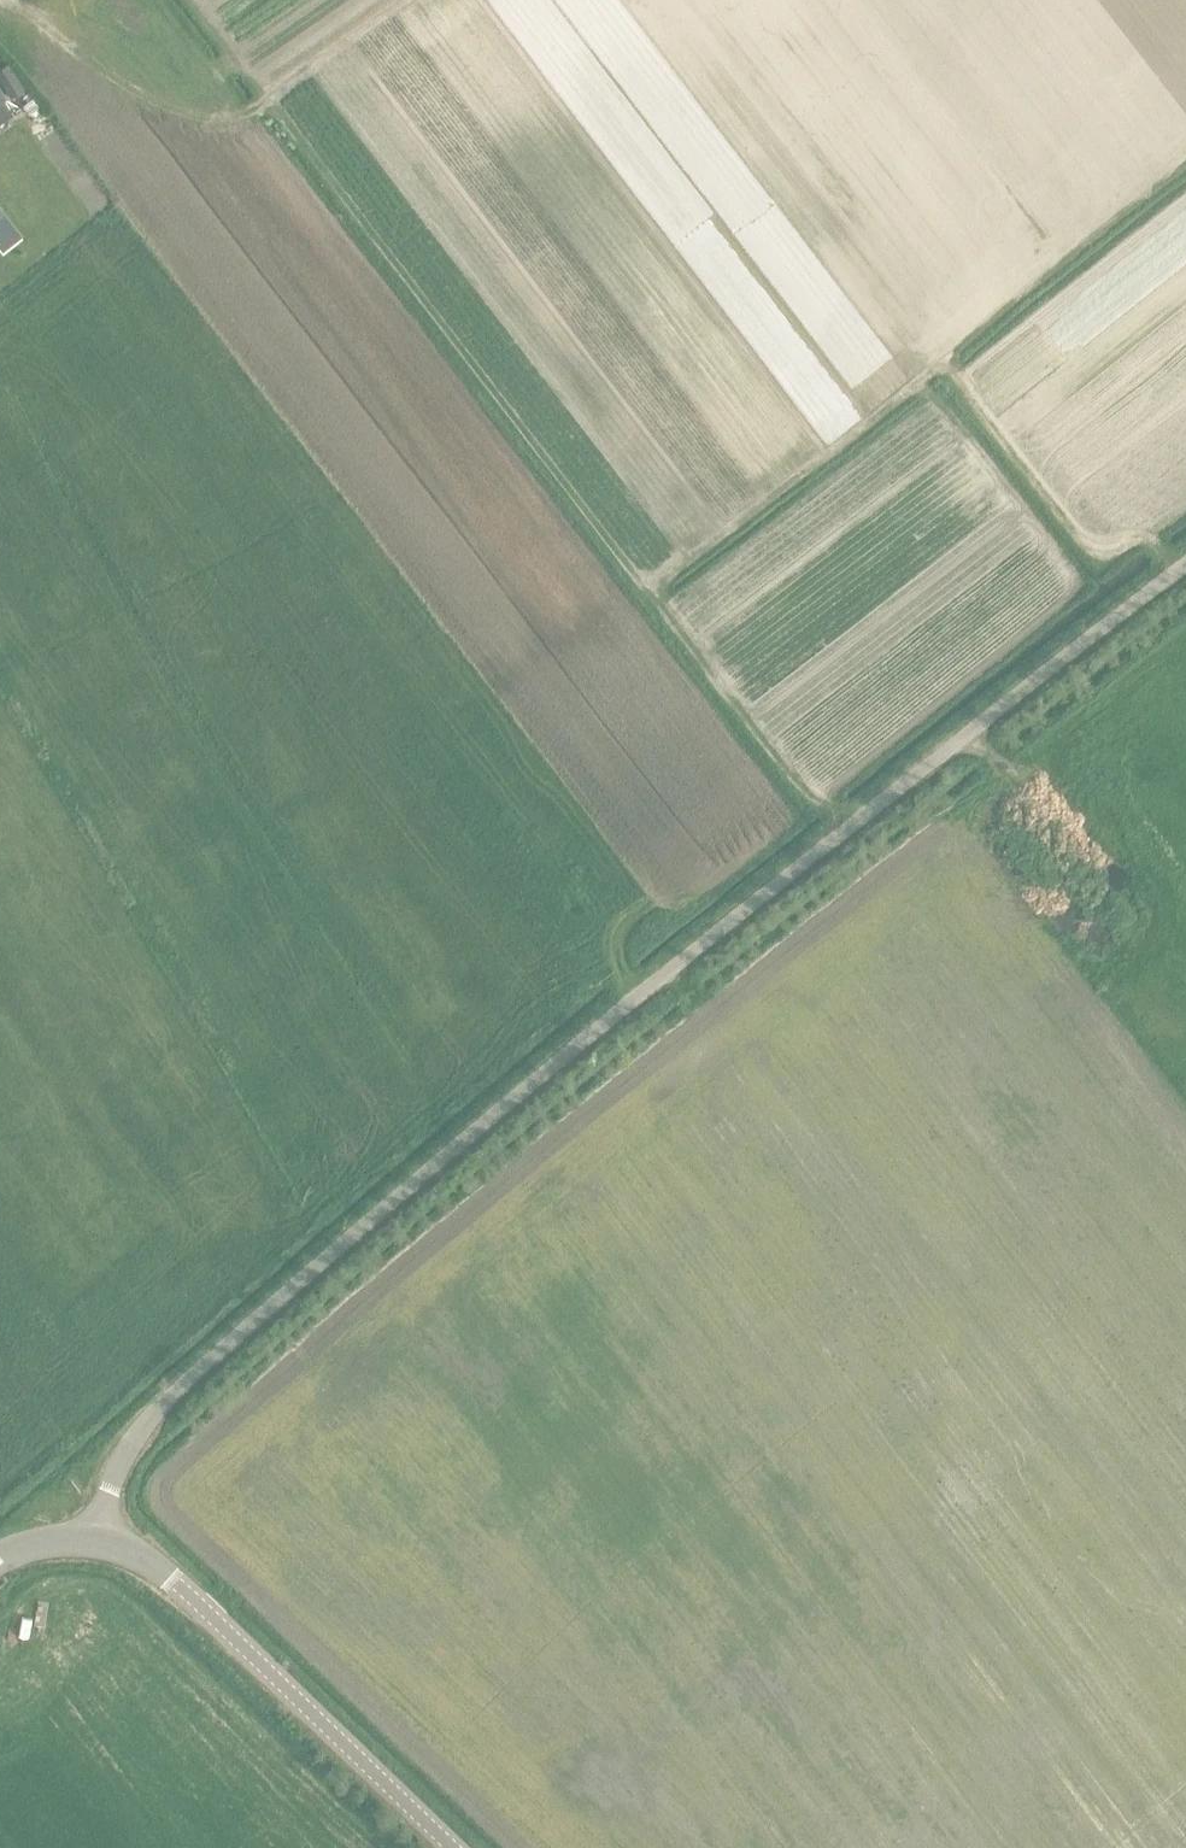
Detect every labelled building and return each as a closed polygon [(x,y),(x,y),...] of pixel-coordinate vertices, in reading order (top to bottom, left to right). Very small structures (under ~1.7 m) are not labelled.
[(10,96),(23,88),(8,62),(0,67),(0,79),(10,96)] [(1,95),(0,93),(0,119),(11,112),(1,95)] [(2,251),(22,236),(0,207),(0,248),(2,251)]
